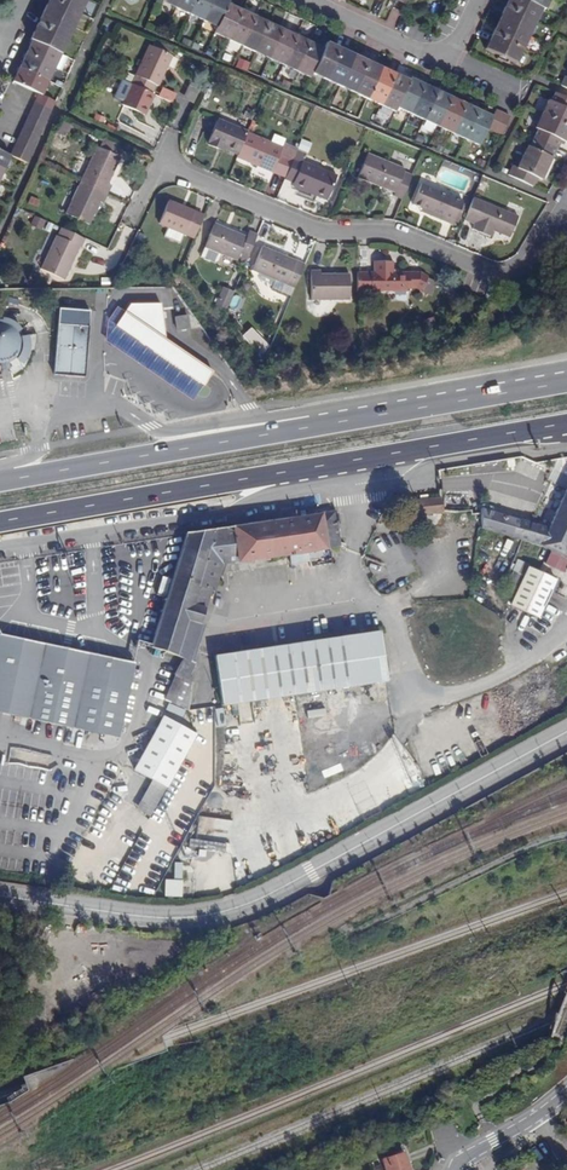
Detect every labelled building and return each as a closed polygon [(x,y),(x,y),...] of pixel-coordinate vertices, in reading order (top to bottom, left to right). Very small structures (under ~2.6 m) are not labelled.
[(74,27),(80,13),(53,0),(48,0),(43,12),(74,27)] [(80,13),(86,0),(53,0),(80,13)] [(196,0),(179,0),(176,7),(190,14),(196,0)] [(213,0),(196,0),(190,14),(204,20),(213,0)] [(229,0),(213,0),(204,20),(217,26),(228,4),(229,0)] [(541,8),(524,0),(507,0),(504,8),(535,22),(541,8)] [(549,0),(524,0),(541,8),(544,10),(549,0)] [(228,39),(242,10),(228,4),(217,26),(214,32),(228,39)] [(528,36),(535,22),(504,8),(497,21),(528,36)] [(242,45),(255,17),(242,10),(228,39),(242,45)] [(37,25),(68,40),(74,27),(43,12),(37,25)] [(255,52),(269,23),(255,17),(242,45),(255,52)] [(522,49),(528,36),(497,21),(491,35),(522,49)] [(269,58),(282,29),(269,23),(255,52),(269,58)] [(32,40),(61,54),(68,40),(37,25),(30,39),(32,40)] [(283,64),(296,36),(282,29),(269,58),(283,64)] [(516,64),(522,49),(491,35),(485,49),(498,56),(497,59),(506,63),(508,60),(516,64)] [(296,71),(310,42),(296,36),(283,64),(296,71)] [(26,54),(55,68),(61,54),(32,40),(26,54)] [(310,77),(312,73),(323,48),(310,42),(296,71),(310,77)] [(326,80),(340,48),(326,42),(323,48),(312,73),(326,80)] [(155,85),(157,86),(171,56),(150,46),(135,76),(127,73),(123,80),(132,84),(151,93),(155,85)] [(326,80),(339,86),(354,55),(340,48),(326,80)] [(19,68),(48,81),(55,68),(26,54),(19,68)] [(353,92),(367,61),(354,55),(339,86),(353,92)] [(236,66),(248,70),(251,61),(240,57),(236,66)] [(367,99),(381,68),(367,61),(353,92),(367,99)] [(38,93),(42,95),(48,81),(19,68),(13,82),(38,93)] [(367,99),(380,105),(394,74),(381,68),(367,99)] [(396,107),(409,80),(394,74),(380,105),(394,112),(396,107)] [(410,113),(423,84),(410,78),(409,80),(396,107),(410,113)] [(154,94),(151,93),(132,84),(122,105),(144,115),(154,94)] [(424,120),(437,91),(423,84),(410,113),(424,120)] [(165,86),(159,96),(173,104),(178,94),(165,86)] [(437,126),(451,97),(437,91),(424,120),(437,126)] [(555,92),(550,101),(548,100),(541,114),(566,126),(566,98),(555,92)] [(55,101),(42,95),(38,93),(34,102),(51,110),(55,101)] [(451,132),(464,103),(451,97),(437,126),(451,132)] [(47,119),(51,110),(34,102),(30,111),(47,119)] [(451,132),(464,139),(478,110),(464,103),(451,132)] [(495,110),(492,116),(478,110),(464,139),(478,146),(486,129),(501,135),(510,116),(495,110)] [(43,128),(47,119),(30,111),(26,120),(43,128)] [(566,141),(566,126),(541,114),(535,128),(538,129),(534,138),(555,148),(559,139),(566,143),(566,141)] [(66,120),(58,116),(54,126),(62,129),(66,120)] [(246,132),(247,131),(217,119),(208,142),(209,142),(208,145),(218,149),(221,150),(222,148),(237,154),(246,132)] [(39,136),(43,128),(26,120),(22,129),(39,136)] [(35,145),(39,136),(22,129),(18,137),(35,145)] [(279,154),(282,147),(246,132),(237,154),(236,157),(285,177),(292,159),(279,154)] [(31,154),(35,145),(18,137),(14,146),(31,154)] [(551,157),(555,148),(534,138),(530,147),(551,157)] [(104,139),(100,148),(117,156),(121,147),(104,139)] [(299,149),(309,153),(313,142),(303,139),(299,149)] [(26,163),(31,154),(14,146),(10,155),(11,156),(26,163)] [(108,184),(120,157),(117,156),(100,148),(97,146),(82,182),(108,195),(113,186),(108,184)] [(552,157),(551,157),(530,147),(527,146),(517,168),(512,165),(508,175),(534,187),(538,178),(541,180),(552,157)] [(10,155),(0,150),(0,168),(4,170),(11,156),(10,155)] [(327,200),(336,176),(301,162),(304,155),(296,151),(295,153),(292,159),(285,177),(284,179),(293,182),(292,185),(327,200)] [(404,172),(405,169),(367,153),(358,177),(395,193),(393,196),(402,199),(412,175),(404,172)] [(104,203),(108,195),(82,182),(68,214),(90,225),(100,201),(104,203)] [(442,220),(453,225),(463,202),(421,184),(412,204),(422,208),(443,217),(442,220)] [(511,229),(517,216),(473,198),(464,220),(474,224),(472,228),(490,235),(494,226),(495,222),(511,229)] [(194,237),(203,215),(168,201),(159,223),(194,237)] [(35,215),(32,224),(42,228),(46,220),(35,215)] [(249,231),(247,236),(214,223),(204,247),(237,260),(239,255),(247,259),(257,234),(249,231)] [(81,247),(85,239),(62,228),(58,236),(56,236),(41,269),(64,280),(80,246),(81,247)] [(291,296),(304,264),(262,246),(252,270),(275,280),(271,288),(291,296)] [(409,275),(409,272),(392,272),(392,261),(374,262),(374,272),(357,272),(357,291),(409,291),(409,288),(409,275)] [(349,300),(349,274),(320,274),(320,270),(311,271),(311,300),(349,300)] [(418,275),(409,275),(409,288),(418,288),(418,275)] [(229,308),(234,289),(223,286),(219,305),(229,308)] [(238,308),(241,296),(234,294),(230,305),(238,308)] [(130,302),(124,314),(116,325),(204,387),(213,372),(166,338),(161,303),(130,302)] [(84,377),(86,365),(88,331),(90,311),(59,308),(54,375),(84,377)] [(124,314),(117,309),(106,324),(103,344),(192,404),(204,387),(116,325),(124,314)] [(20,327),(16,322),(10,318),(4,316),(3,318),(0,318),(0,366),(5,367),(6,359),(9,358),(17,365),(23,359),(26,353),(28,347),(29,341),(28,335),(17,335),(15,331),(20,327)] [(177,330),(189,328),(187,316),(175,317),(177,330)] [(262,354),(269,348),(257,335),(251,341),(262,354)] [(468,515),(480,513),(481,528),(540,546),(565,557),(566,553),(566,470),(565,474),(558,471),(553,483),(549,481),(538,504),(542,506),(539,512),(552,518),(551,521),(531,512),(529,518),(533,520),(532,523),(482,508),(468,509),(468,510),(468,515)] [(416,506),(417,515),(441,513),(440,497),(409,500),(409,506),(416,506)] [(450,512),(468,510),(468,509),(467,502),(449,504),(450,512)] [(334,511),(185,534),(156,626),(150,647),(174,654),(182,658),(173,674),(175,675),(164,700),(188,710),(190,682),(193,677),(189,675),(194,663),(188,661),(210,590),(214,590),(222,563),(288,554),(290,564),(309,561),(308,551),(339,546),(334,511)] [(156,626),(185,534),(122,543),(125,568),(123,587),(142,584),(141,593),(155,591),(145,622),(156,626)] [(518,559),(514,569),(523,573),(527,562),(518,559)] [(555,580),(527,567),(509,605),(537,619),(555,580)] [(379,631),(214,655),(221,705),(386,681),(379,631)] [(0,634),(0,712),(21,717),(19,725),(34,728),(36,720),(67,726),(64,740),(75,742),(78,729),(118,737),(133,662),(0,634)] [(225,708),(216,709),(219,726),(227,725),(225,708)] [(195,734),(163,716),(139,759),(133,756),(128,765),(166,786),(195,734)] [(122,789),(113,785),(107,799),(117,803),(122,789)] [(183,878),(184,862),(176,862),(175,877),(183,878)] [(167,879),(166,896),(184,897),(185,880),(167,879)] [(386,1169),(410,1169),(404,1152),(382,1159),(386,1169)]
